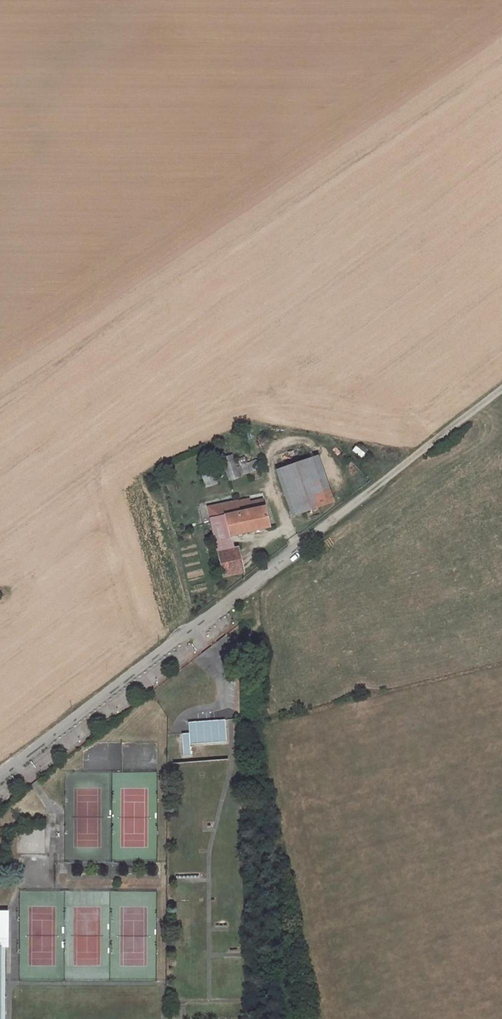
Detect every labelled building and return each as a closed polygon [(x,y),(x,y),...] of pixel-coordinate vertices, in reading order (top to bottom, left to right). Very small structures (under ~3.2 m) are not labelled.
[(255,459),(236,466),(230,452),(220,456),(229,478),(259,467),(255,459)] [(296,464),(308,501),(320,497),(323,507),(335,503),(319,457),(296,464)] [(308,501),(296,464),(279,470),(294,516),(323,507),(320,497),(308,501)] [(205,485),(216,481),(213,470),(202,473),(205,485)] [(230,536),(269,528),(263,501),(248,503),(247,499),(207,506),(216,551),(233,548),(230,536)] [(216,551),(221,577),(240,573),(242,571),(237,547),(233,548),(216,551)] [(188,722),(188,733),(225,731),(225,720),(188,722)] [(188,733),(181,733),(182,755),(190,755),(188,733)]
